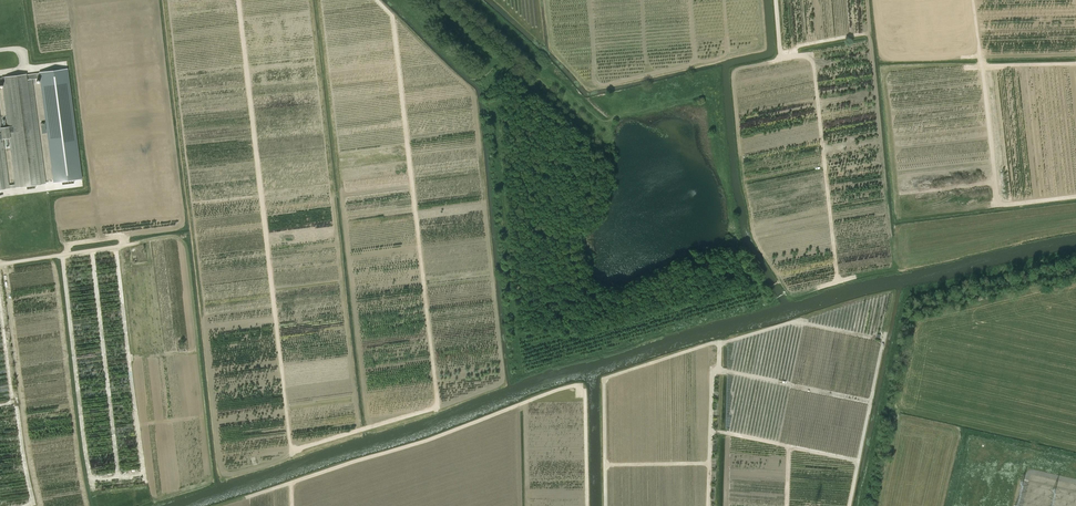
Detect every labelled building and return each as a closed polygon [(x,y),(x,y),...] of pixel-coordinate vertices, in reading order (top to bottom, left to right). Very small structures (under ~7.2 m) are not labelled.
[(0,78),(0,84),(2,83),(3,88),(6,116),(0,116),(0,113),(0,189),(26,186),(27,189),(35,188),(35,185),(45,184),(43,170),(31,80),(40,78),(53,183),(62,181),(62,185),(74,183),(74,180),(82,179),(67,69),(39,73),(31,74),(26,75),(26,74),(2,77),(2,78),(1,78),(0,78)] [(6,416),(12,415),(10,407),(4,408),(6,416)]
